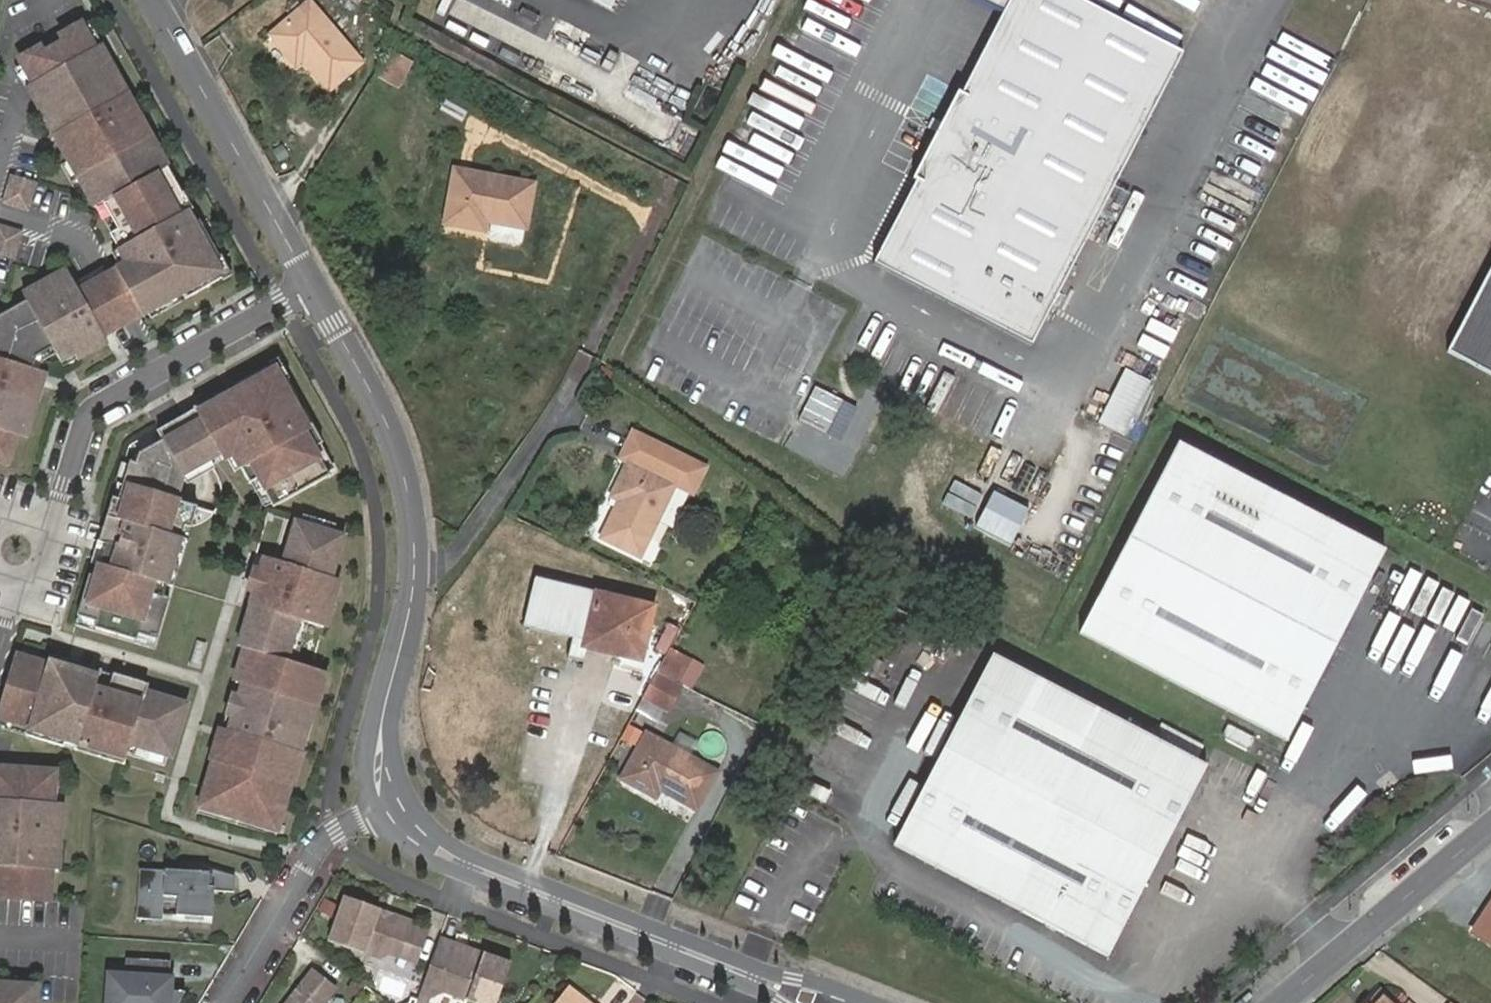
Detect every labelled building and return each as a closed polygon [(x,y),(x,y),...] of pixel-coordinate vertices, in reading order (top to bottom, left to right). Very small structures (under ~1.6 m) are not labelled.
[(448,15),(537,55),(549,28),(488,0),(454,0),(448,15)] [(874,262),(1032,344),(1183,52),(1083,0),(1010,0),(962,93),(958,91),(913,177),(917,180),(874,262)] [(358,65),(307,5),(268,39),(295,70),(303,65),(327,92),(358,65)] [(166,161),(135,106),(110,60),(85,16),(43,40),(18,54),(67,143),(83,172),(105,211),(171,174),(165,162),(166,161)] [(594,31),(583,57),(599,64),(610,38),(594,31)] [(390,59),(376,77),(395,93),(409,74),(390,59)] [(533,184),(453,170),(443,224),(483,231),(485,222),(525,228),(533,184)] [(37,181),(9,174),(1,203),(29,211),(37,181)] [(128,296),(214,248),(182,189),(179,190),(171,174),(105,211),(128,251),(109,263),(128,296)] [(0,223),(0,255),(15,259),(24,230),(0,223)] [(45,368),(31,364),(35,351),(51,343),(62,362),(106,337),(102,331),(128,317),(140,310),(144,317),(227,270),(214,248),(128,296),(109,263),(99,267),(79,278),(68,257),(24,282),(27,288),(0,304),(0,408),(30,417),(45,368)] [(1450,347),(1490,368),(1490,268),(1450,347)] [(184,470),(217,451),(220,456),(230,450),(247,480),(255,475),(271,503),(327,472),(312,444),(319,439),(282,372),(279,379),(282,371),(274,358),(191,404),(192,406),(155,427),(160,437),(136,450),(133,460),(127,458),(120,482),(126,484),(122,498),(116,496),(103,540),(109,542),(99,575),(93,573),(81,614),(100,620),(97,627),(140,639),(142,632),(160,638),(173,597),(166,595),(170,583),(176,585),(200,505),(181,499),(188,476),(184,470)] [(1100,423),(1126,435),(1153,379),(1127,366),(1100,423)] [(801,418),(843,439),(859,405),(817,385),(801,418)] [(17,430),(26,432),(30,417),(0,408),(0,458),(8,460),(17,430)] [(622,461),(630,465),(612,498),(620,503),(602,540),(648,562),(683,491),(700,500),(712,477),(633,438),(622,461)] [(1290,743),(1389,547),(1183,440),(1083,639),(1290,743)] [(942,504),(972,517),(983,492),(954,479),(942,504)] [(985,535),(1013,548),(1029,513),(1000,500),(985,535)] [(321,626),(327,605),(321,603),(341,534),(292,519),(280,561),(262,555),(257,570),(252,568),(245,588),(252,590),(236,645),(254,650),(285,659),(297,619),(321,626)] [(583,648),(595,593),(532,579),(522,627),(570,637),(565,657),(580,660),(583,648)] [(653,606),(595,593),(583,648),(640,661),(653,606)] [(312,715),(321,686),(313,683),(317,669),(285,659),(254,650),(250,664),(241,662),(233,692),(312,715)] [(186,704),(145,692),(147,685),(80,665),(78,671),(66,668),(67,662),(50,657),(47,666),(17,656),(0,714),(0,719),(29,728),(26,736),(124,765),(130,744),(171,756),(186,704)] [(1211,769),(1000,659),(902,848),(1113,959),(1211,769)] [(666,709),(680,684),(655,672),(641,695),(666,709)] [(280,825),(312,715),(233,692),(200,802),(222,808),(220,814),(257,824),(258,819),(280,825)] [(631,756),(700,793),(710,774),(643,734),(631,756)] [(689,811),(700,793),(631,756),(617,781),(649,798),(654,791),(689,811)] [(62,803),(54,802),(56,771),(0,767),(0,897),(49,900),(52,869),(57,870),(62,803)] [(208,919),(208,895),(228,894),(228,878),(200,869),(201,875),(157,876),(157,877),(132,877),(133,926),(159,926),(159,907),(190,906),(190,920),(208,919)] [(377,905),(344,894),(330,934),(380,951),(388,947),(415,956),(426,922),(392,910),(391,915),(375,910),(377,905)] [(392,910),(377,905),(375,910),(391,915),(392,910)] [(1471,936),(1490,949),(1490,905),(1471,936)] [(190,920),(190,906),(159,907),(159,926),(209,925),(208,919),(190,920)] [(487,951),(438,932),(420,988),(427,991),(437,987),(438,984),(461,993),(468,990),(470,986),(492,994),(504,963),(485,956),(487,951)] [(184,1002),(168,1001),(170,971),(126,968),(125,987),(110,986),(109,1002),(184,1002)] [(285,1002),(322,1002),(335,986),(312,968),(285,1002)] [(568,981),(551,1002),(599,1002),(568,981)] [(35,985),(0,982),(0,1002),(34,1002),(35,985)] [(1379,990),(1371,999),(1375,1002),(1394,1002),(1379,990)] [(397,1002),(414,1002),(417,996),(410,993),(408,998),(397,1002)]
